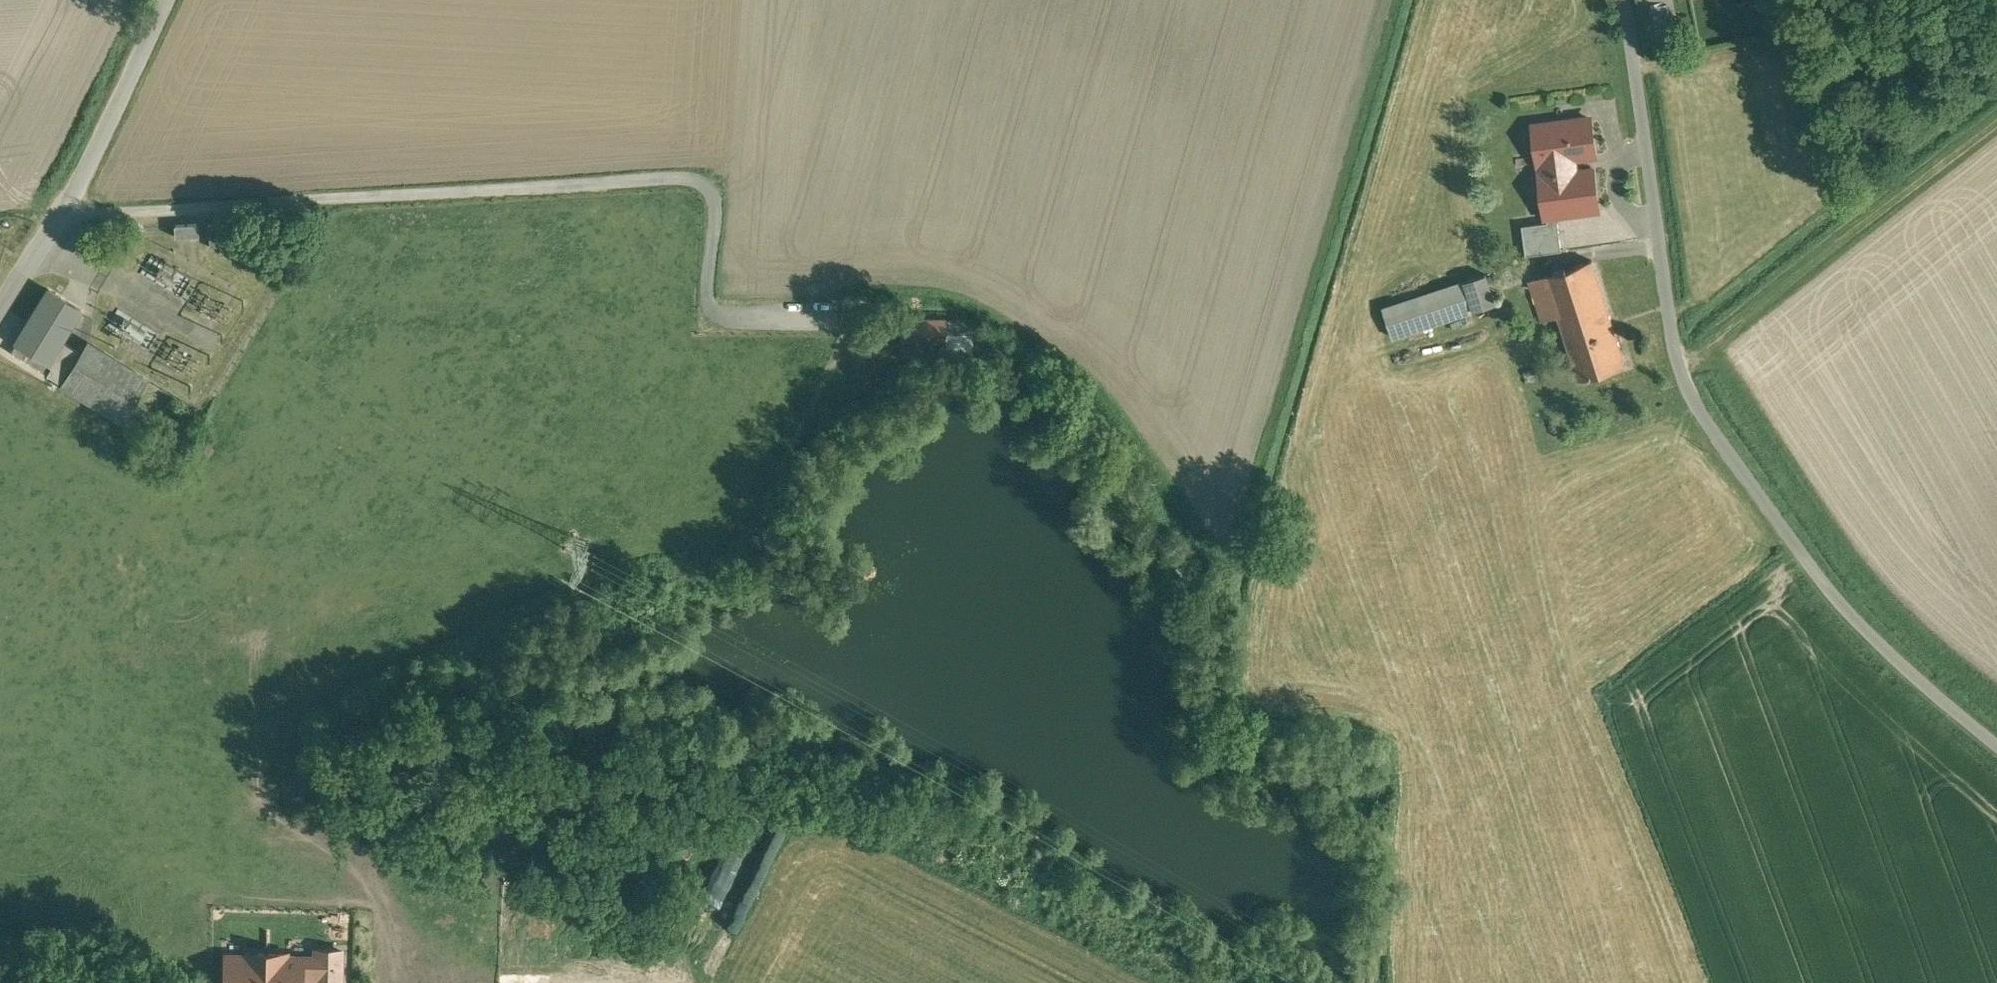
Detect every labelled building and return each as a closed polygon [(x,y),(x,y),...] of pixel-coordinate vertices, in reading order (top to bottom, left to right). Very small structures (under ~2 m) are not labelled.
[(1669,13),(1704,7),(1702,0),(1666,0),(1669,13)] [(1589,115),(1530,122),(1542,216),(1598,209),(1593,168),(1575,171),(1573,156),(1593,154),(1589,115)] [(1557,222),(1521,226),(1525,253),(1560,249),(1557,222)] [(221,244),(220,223),(208,223),(209,244),(221,244)] [(199,224),(175,225),(176,237),(200,235),(199,224)] [(1592,262),(1531,281),(1543,321),(1559,317),(1562,328),(1610,314),(1592,262)] [(1486,274),(1382,307),(1391,336),(1495,303),(1486,274)] [(105,353),(88,342),(81,353),(62,341),(82,309),(48,288),(15,341),(17,343),(12,352),(42,371),(47,364),(52,367),(48,374),(123,421),(133,404),(130,401),(145,377),(105,353)] [(1610,314),(1562,328),(1580,378),(1626,362),(1610,314)]
